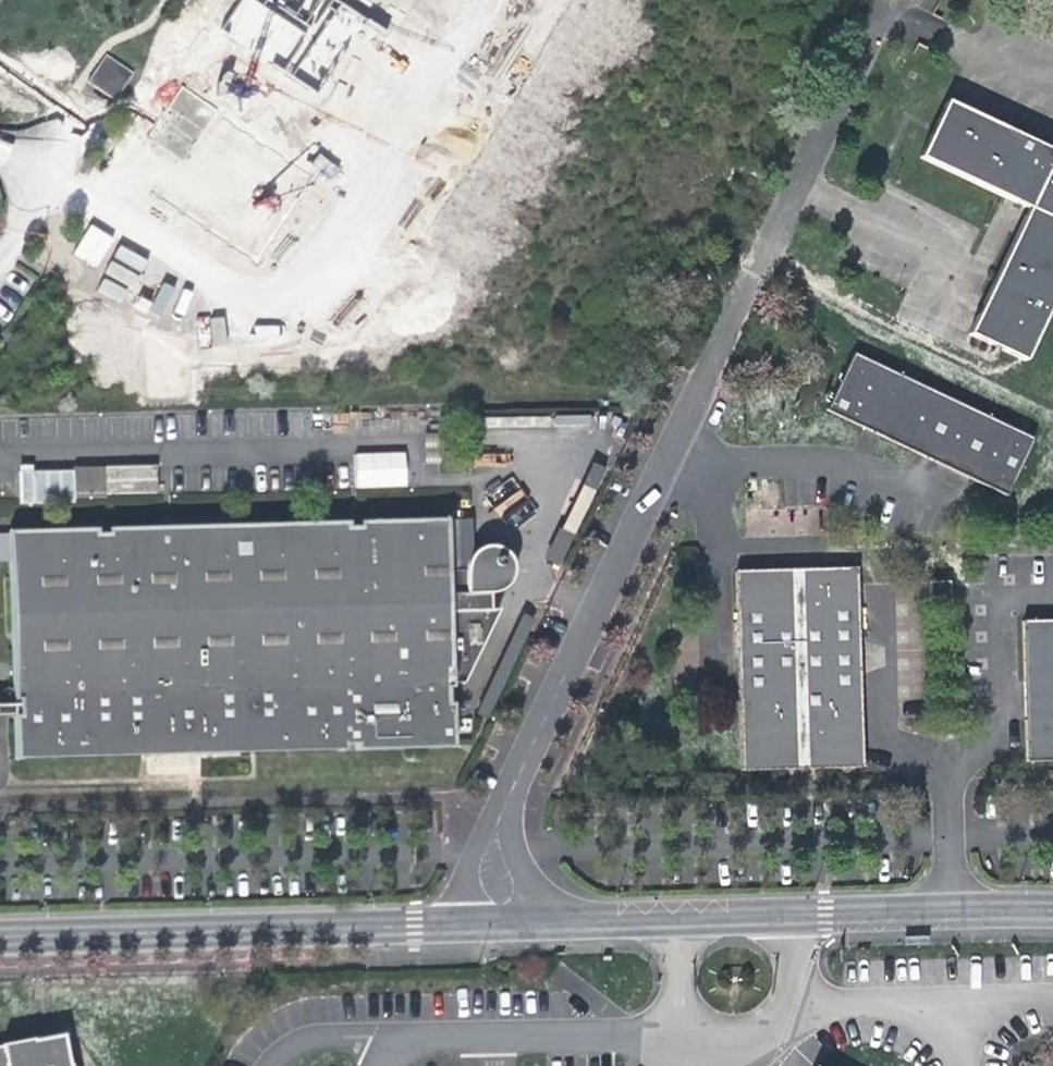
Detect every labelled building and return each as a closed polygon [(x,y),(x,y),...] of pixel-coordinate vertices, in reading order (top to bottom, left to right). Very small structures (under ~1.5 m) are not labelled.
[(233,63),(322,117),(357,60),(393,81),(401,67),(375,52),(389,29),(342,0),(240,0),(220,32),(243,46),(233,63)] [(196,39),(206,25),(183,11),(173,24),(196,39)] [(88,83),(116,101),(135,74),(107,55),(88,83)] [(969,336),(1024,360),(1052,296),(1052,167),(1052,166),(1052,163),(1052,153),(947,102),(921,158),(1027,209),(969,336)] [(97,267),(114,237),(89,224),(73,254),(97,267)] [(119,247),(115,261),(143,269),(147,255),(119,247)] [(821,409),(1003,495),(1032,434),(849,350),(821,409)] [(354,453),(355,488),(407,486),(406,451),(354,453)] [(104,497),(104,467),(20,469),(20,500),(104,497)] [(596,494),(585,495),(567,531),(576,535),(596,494)] [(348,533),(348,528),(107,534),(107,539),(95,540),(95,535),(9,537),(13,706),(17,706),(17,722),(13,722),(14,764),(343,756),(343,750),(355,750),(355,755),(452,753),(451,709),(447,709),(447,692),(450,692),(450,688),(464,687),(499,614),(490,614),(490,599),(494,599),(501,596),(506,593),(510,587),(512,581),(513,578),(513,573),(511,565),(507,560),(502,555),(494,553),(485,553),(479,555),(475,557),(471,562),(468,567),(466,576),(447,576),(446,526),(359,528),(359,533),(348,533)] [(739,764),(861,762),(856,568),(734,571),(739,764)] [(1022,623),(1028,765),(1052,763),(1052,622),(1022,623)] [(531,630),(522,626),(474,724),(484,728),(531,630)] [(62,1038),(0,1049),(0,1065),(67,1065),(62,1038)]
